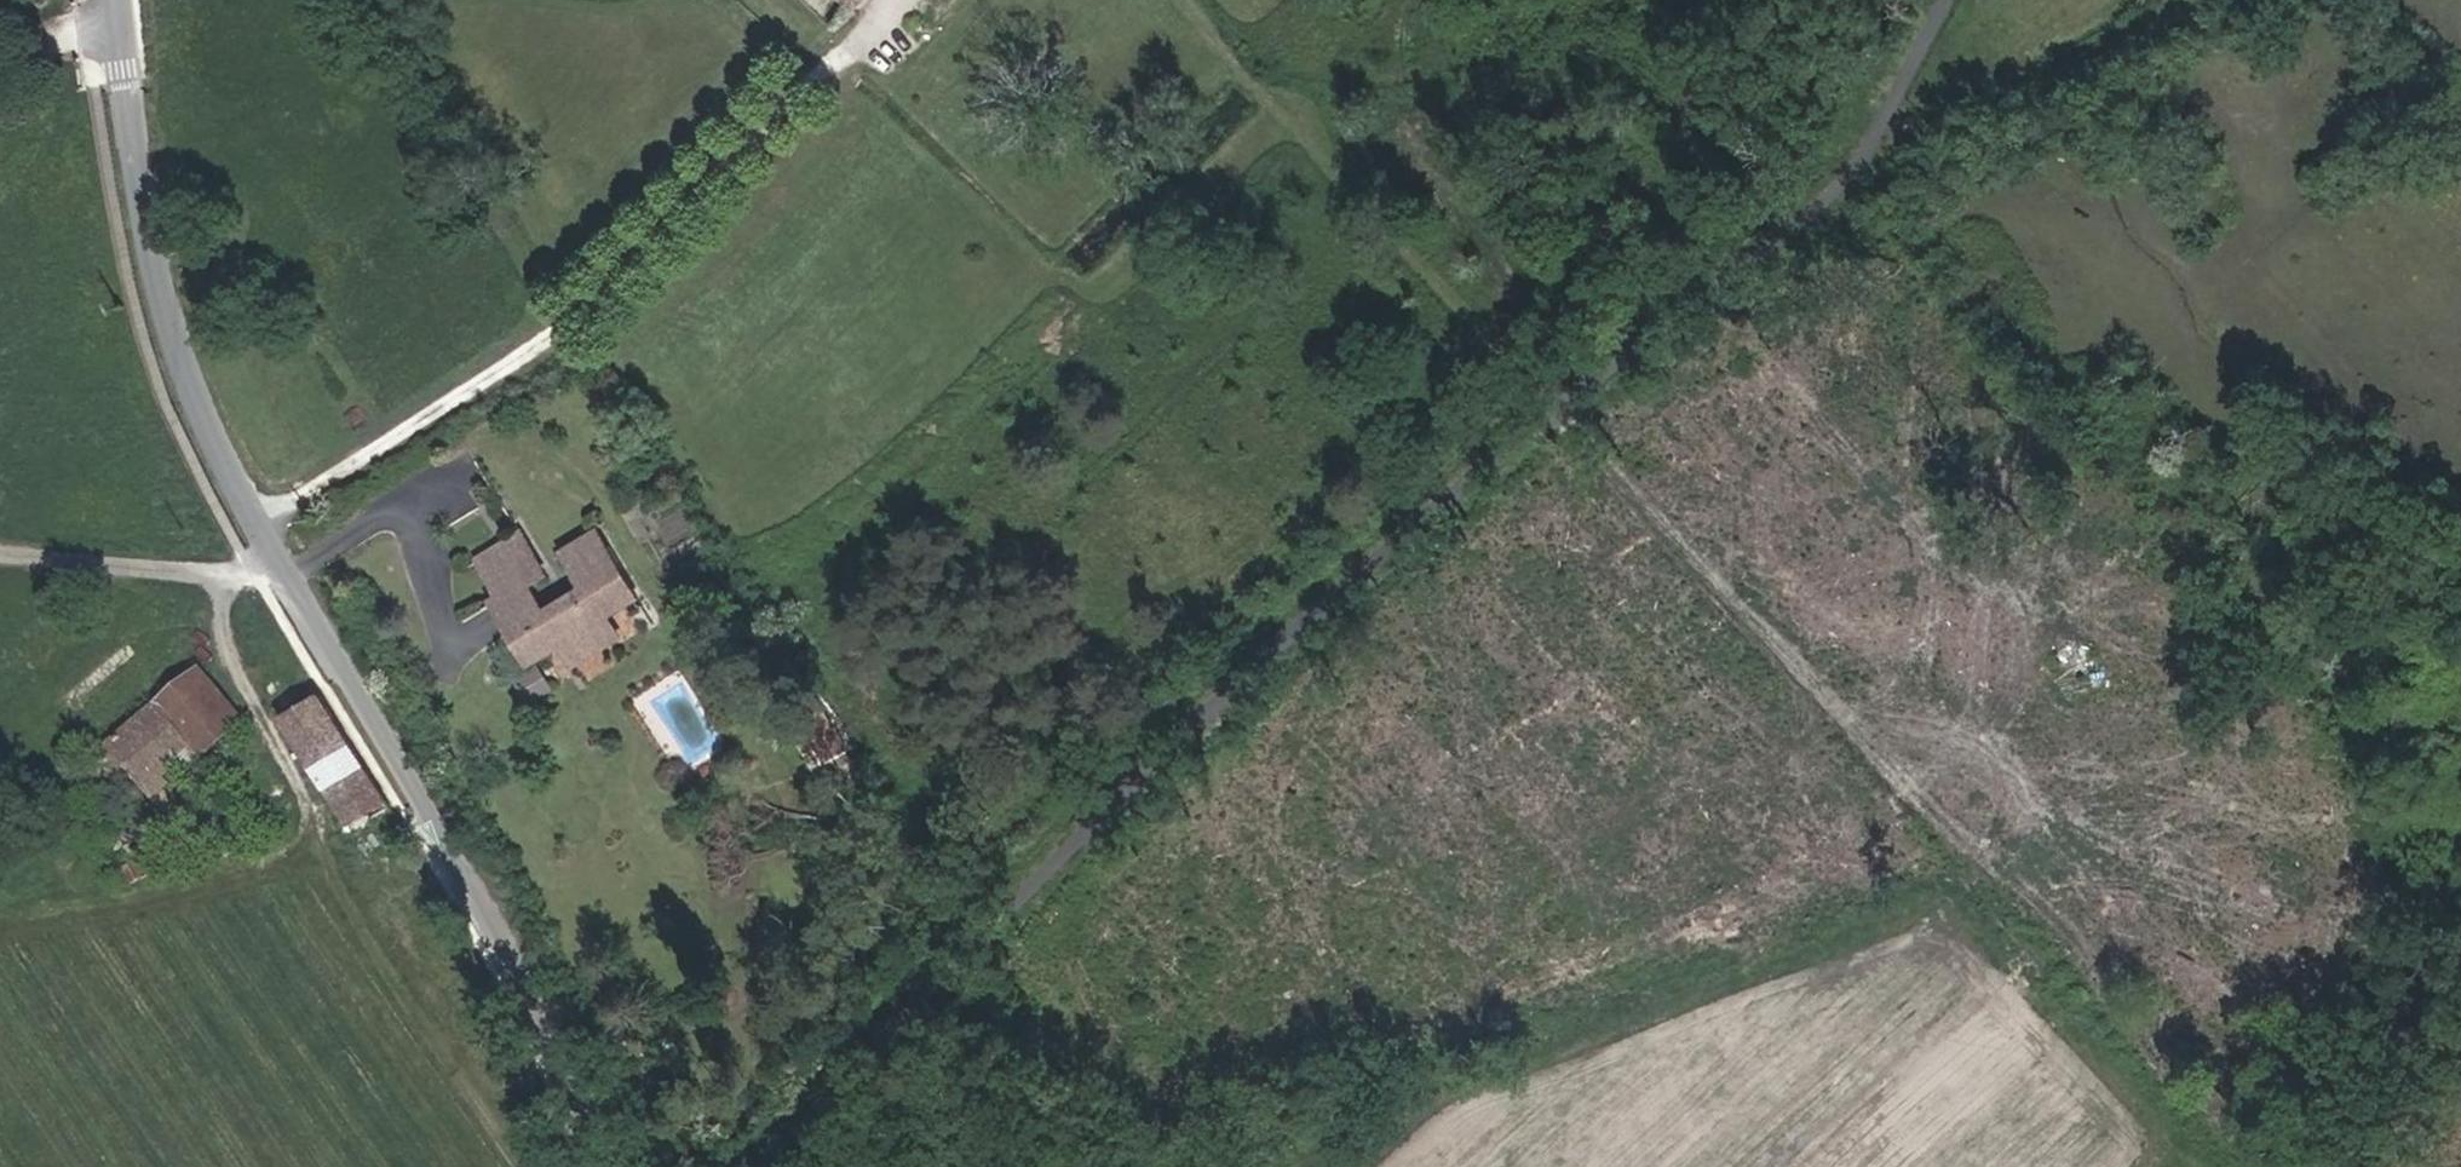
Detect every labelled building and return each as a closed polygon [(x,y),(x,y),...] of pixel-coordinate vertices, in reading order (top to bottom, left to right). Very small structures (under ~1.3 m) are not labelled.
[(621,634),(608,614),(638,595),(599,532),(565,553),(587,589),(547,611),(512,632),(530,661),(561,643),(573,663),(621,634)] [(507,557),(528,544),(522,534),(501,546),(507,557)] [(545,572),(528,544),(507,557),(501,546),(480,559),(503,596),(504,598),(530,581),(545,572)] [(547,611),(530,581),(504,598),(503,596),(494,601),(512,632),(547,611)] [(247,723),(201,668),(108,744),(152,797),(169,784),(164,777),(190,756),(196,763),(247,723)] [(550,687),(538,668),(518,680),(531,700),(550,687)] [(385,800),(320,695),(283,716),(350,822),(385,800)] [(849,752),(826,710),(794,728),(817,770),(849,752)]
